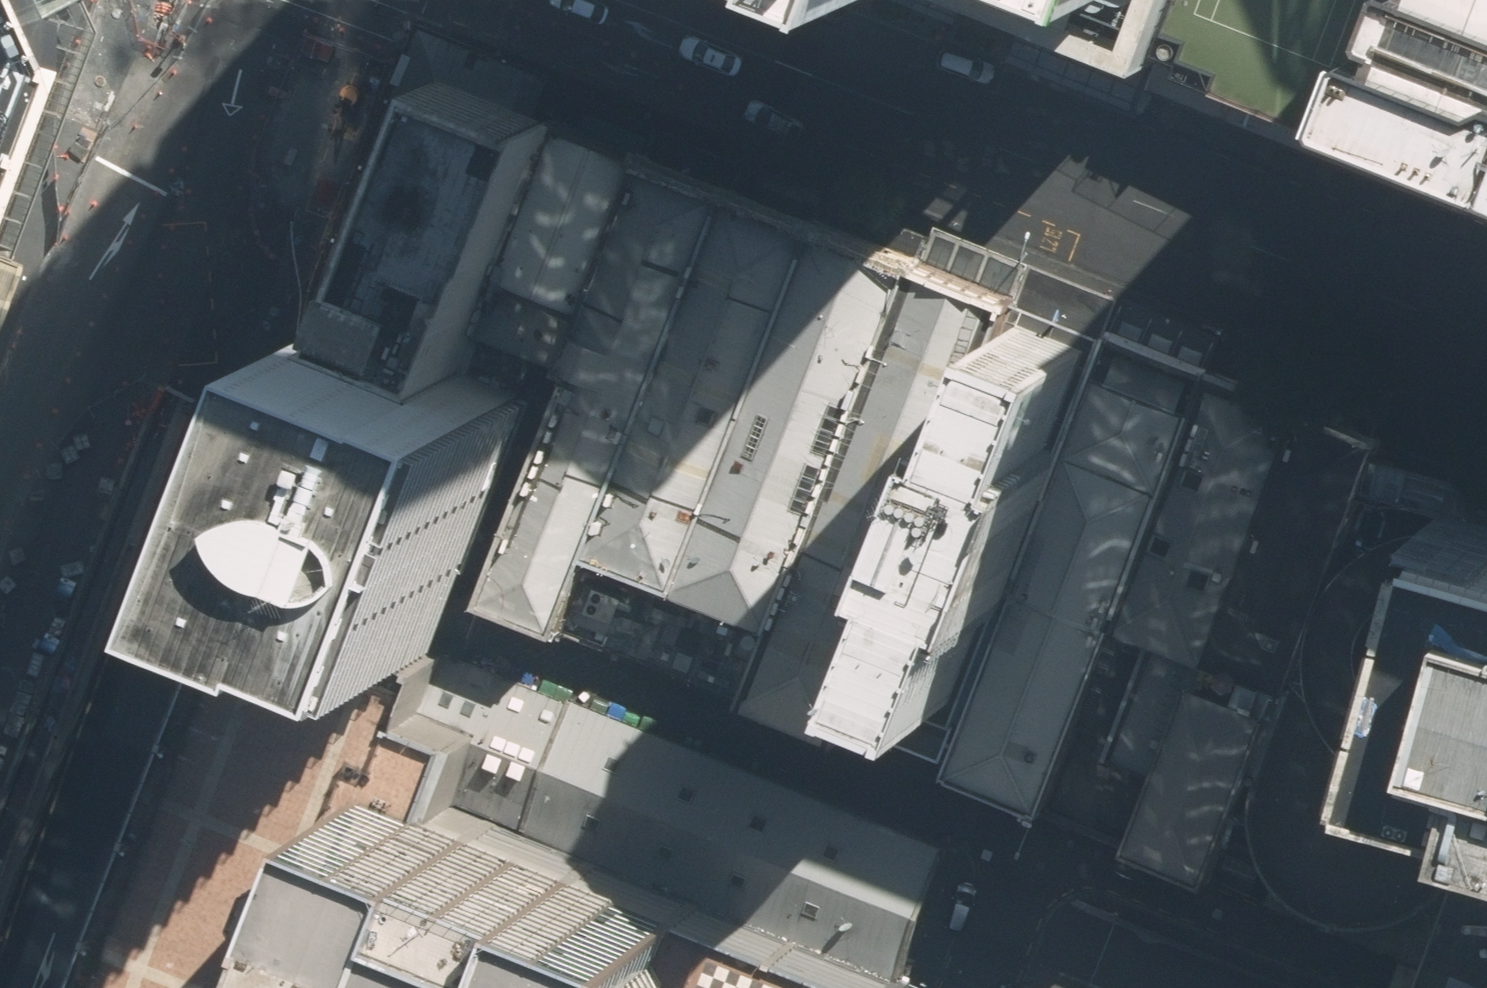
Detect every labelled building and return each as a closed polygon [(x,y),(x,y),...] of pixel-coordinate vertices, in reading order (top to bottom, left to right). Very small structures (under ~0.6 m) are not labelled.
[(49,39),(31,0),(0,0),(0,163),(49,39)] [(1146,64),(1257,110),(1310,133),(1486,206),(1486,0),(1171,0),(1146,64)] [(351,330),(459,371),(492,284),(553,122),(445,82),(351,330)] [(643,157),(553,122),(492,284),(581,318),(643,157)] [(722,187),(643,157),(551,406),(479,596),(484,599),(554,625),(722,187)] [(814,222),(722,187),(583,550),(674,585),(814,222)] [(913,259),(814,222),(673,589),(772,626),(913,259)] [(1008,294),(913,259),(752,678),(849,714),(869,664),(1008,294)] [(1104,326),(1008,294),(869,664),(968,700),(1104,326)] [(1211,364),(1104,326),(968,700),(943,771),(1052,808),(1211,364)] [(351,330),(340,327),(259,541),(223,641),(432,720),(453,664),(467,628),(472,613),(460,608),(539,400),(459,371),(351,330)] [(1283,390),(1211,364),(1052,808),(1073,816),(1098,825),(1123,834),(1283,390)] [(1375,423),(1283,390),(1123,834),(1215,867),(1256,753),(1375,423)] [(1426,546),(1486,561),(1486,488),(1453,475),(1435,524),(1426,546)] [(1368,784),(1430,799),(1478,810),(1486,813),(1486,561),(1426,546),(1420,570),(1414,594),(1398,659),(1390,693),(1389,700),(1383,724),(1373,764),(1368,784)] [(91,987),(875,987),(886,960),(410,779),(432,720),(223,641),(105,949),(93,982),(91,987)] [(432,720),(410,779),(886,960),(930,844),(453,664),(432,720)] [(1215,867),(1293,893),(1337,907),(1392,926),(1448,944),(1486,835),(1486,813),(1478,810),(1430,799),(1368,784),(1256,753),(1215,867)] [(1448,944),(1432,987),(1486,987),(1486,835),(1448,944)]
